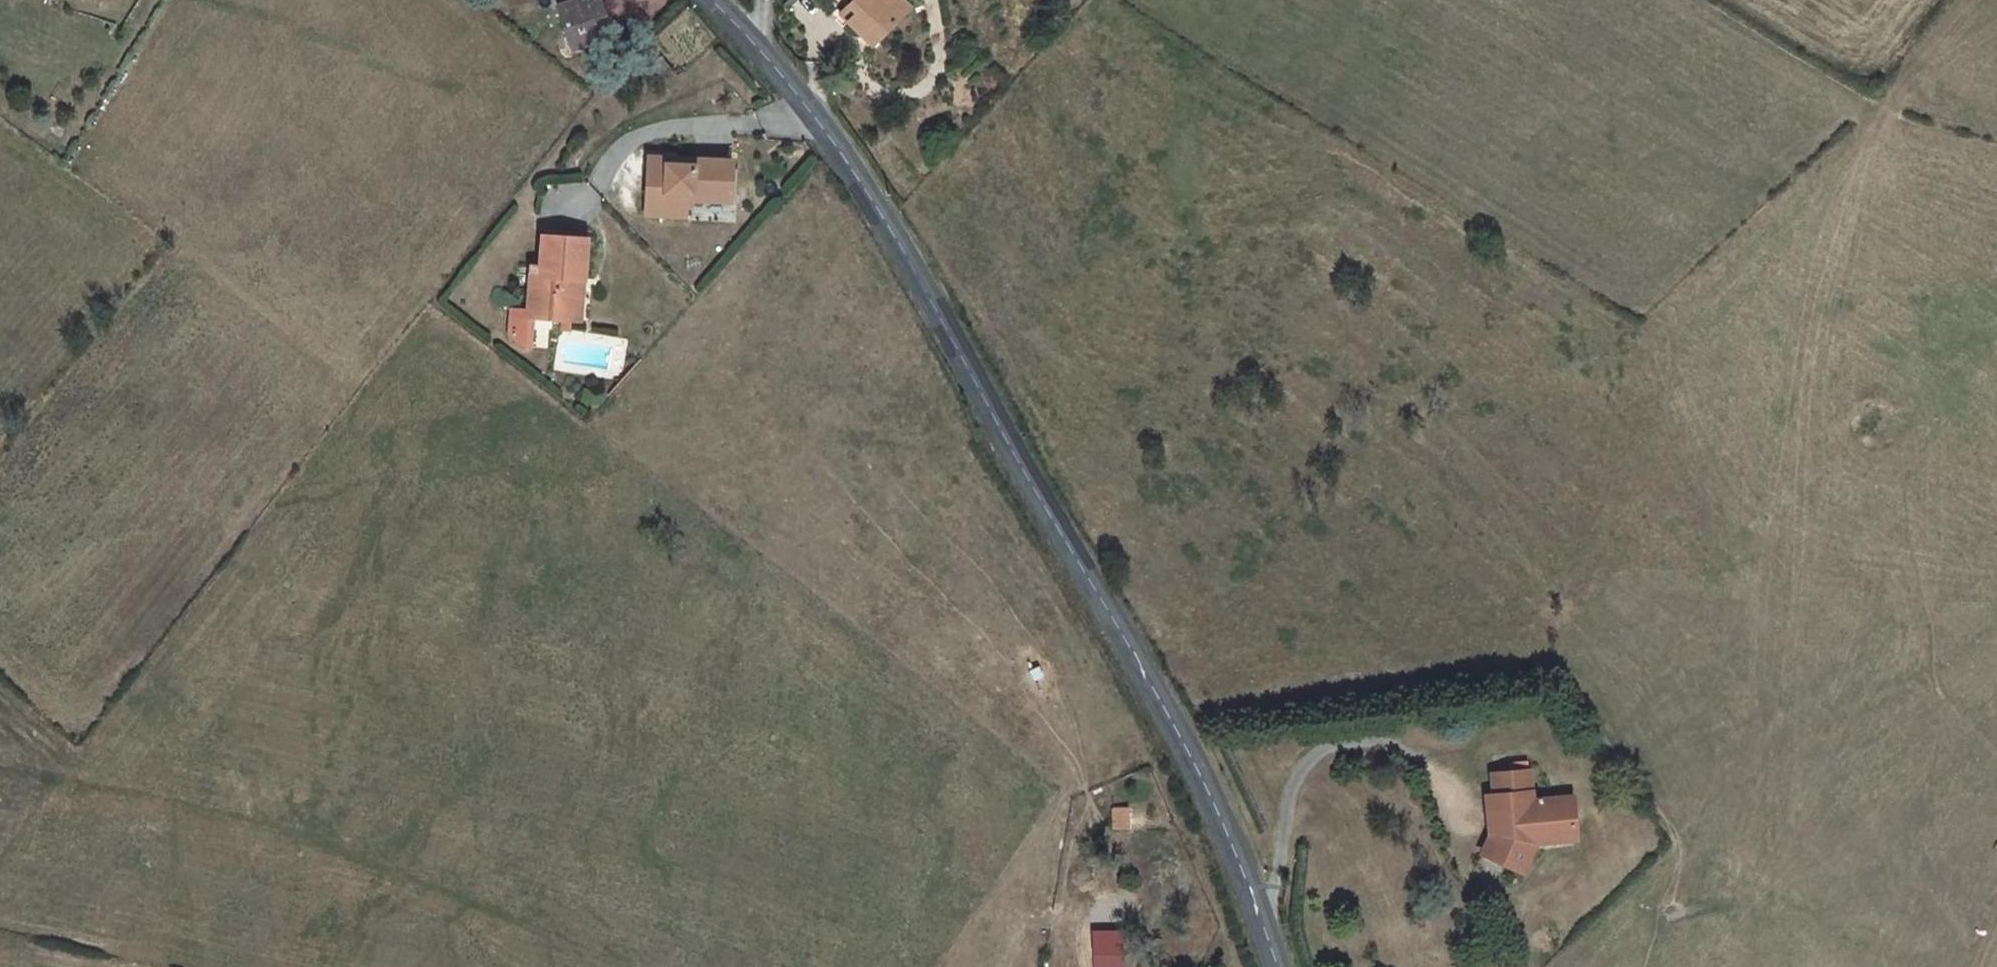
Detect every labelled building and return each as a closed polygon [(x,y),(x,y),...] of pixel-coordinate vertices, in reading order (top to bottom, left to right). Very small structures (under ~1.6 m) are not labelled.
[(822,2),(837,20),(845,29),(832,41),(842,53),(849,47),(860,59),(893,30),(883,19),(870,5),(876,0),(824,0),(822,2)] [(884,0),(876,0),(870,5),(883,19),(894,11),(884,0)] [(824,31),(832,41),(845,29),(837,20),(824,31)] [(586,23),(562,24),(564,61),(598,59),(597,33),(587,33),(586,23)] [(853,65),(860,59),(849,47),(842,53),(853,65)] [(735,204),(736,157),(646,154),(644,218),(690,219),(691,203),(735,204)] [(574,272),(529,270),(527,310),(517,309),(515,353),(549,354),(557,355),(559,316),(571,316),(574,272)] [(568,355),(571,316),(559,316),(557,355),(568,355)] [(557,355),(549,354),(548,364),(557,364),(557,355)] [(1519,834),(1516,803),(1480,806),(1482,828),(1474,828),(1477,868),(1469,887),(1509,906),(1523,875),(1522,864),(1562,860),(1559,830),(1519,834)] [(1562,860),(1522,864),(1523,875),(1563,872),(1562,860)] [(1127,954),(1094,954),(1094,966),(1127,966),(1127,954)]
